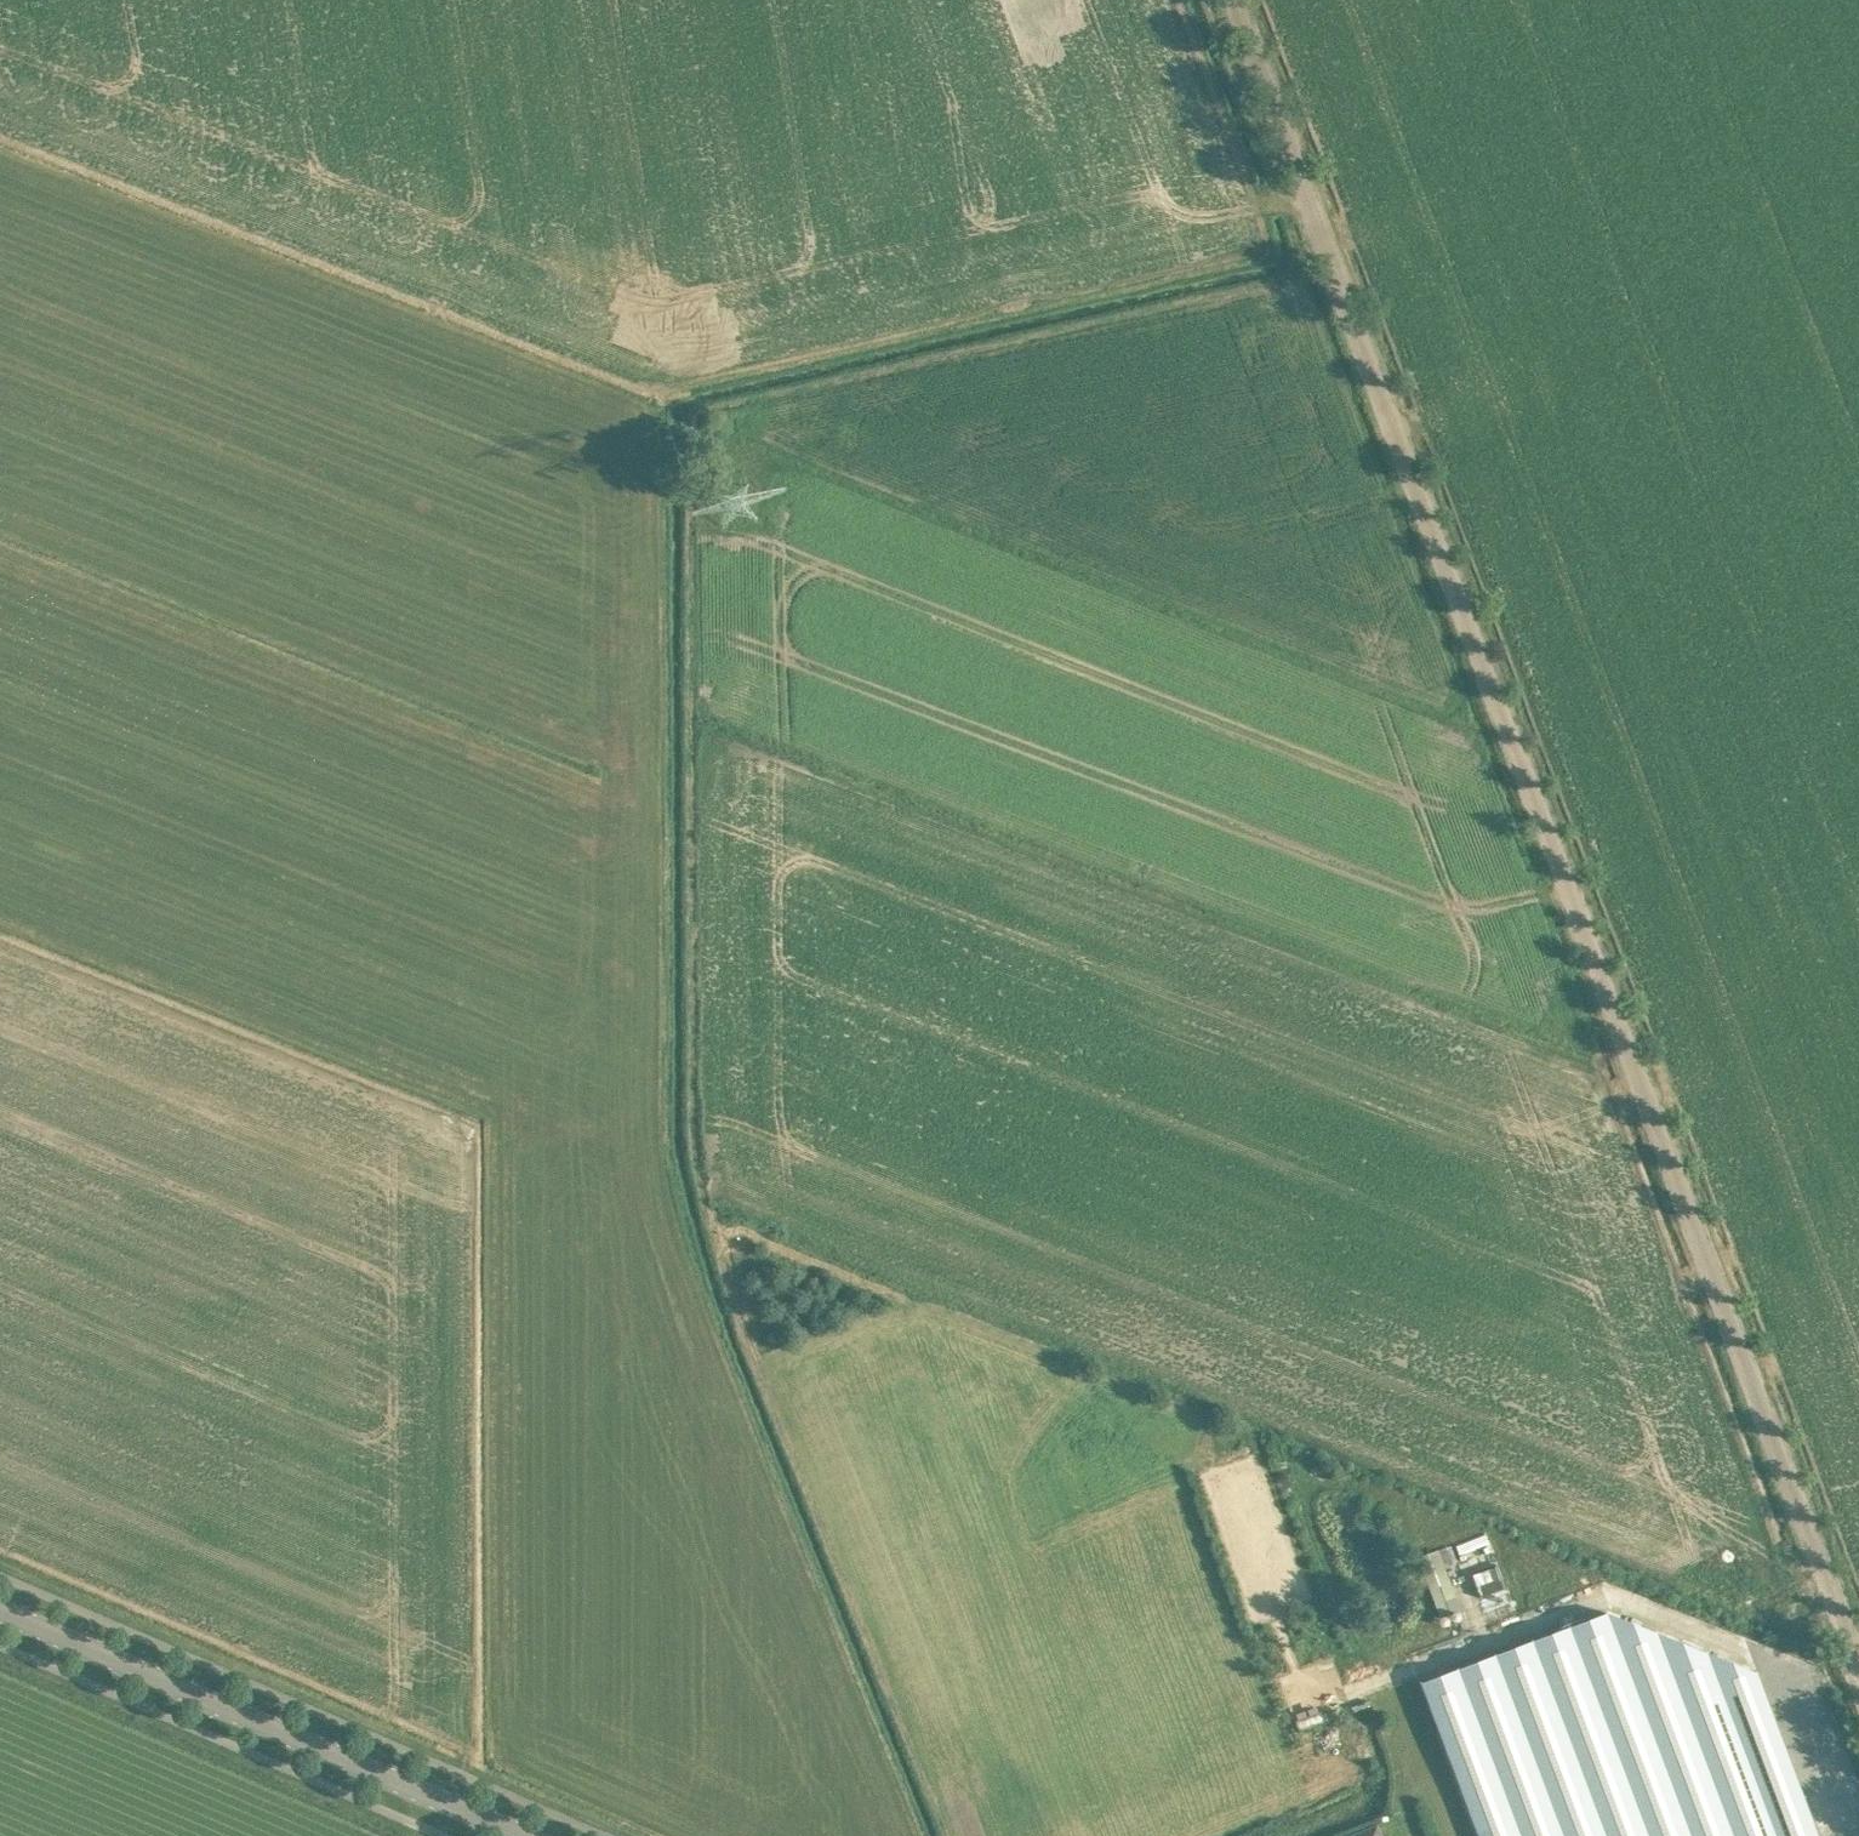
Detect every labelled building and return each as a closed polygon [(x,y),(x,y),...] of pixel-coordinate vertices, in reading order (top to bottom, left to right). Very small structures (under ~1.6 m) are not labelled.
[(1444,1629),(1467,1620),(1462,1608),(1439,1617),(1444,1629)] [(1421,1685),(1477,1835),(1818,1835),(1757,1675),(1607,1615),(1421,1685)] [(1375,1818),(1340,1833),(1341,1835),(1383,1835),(1375,1818)]
